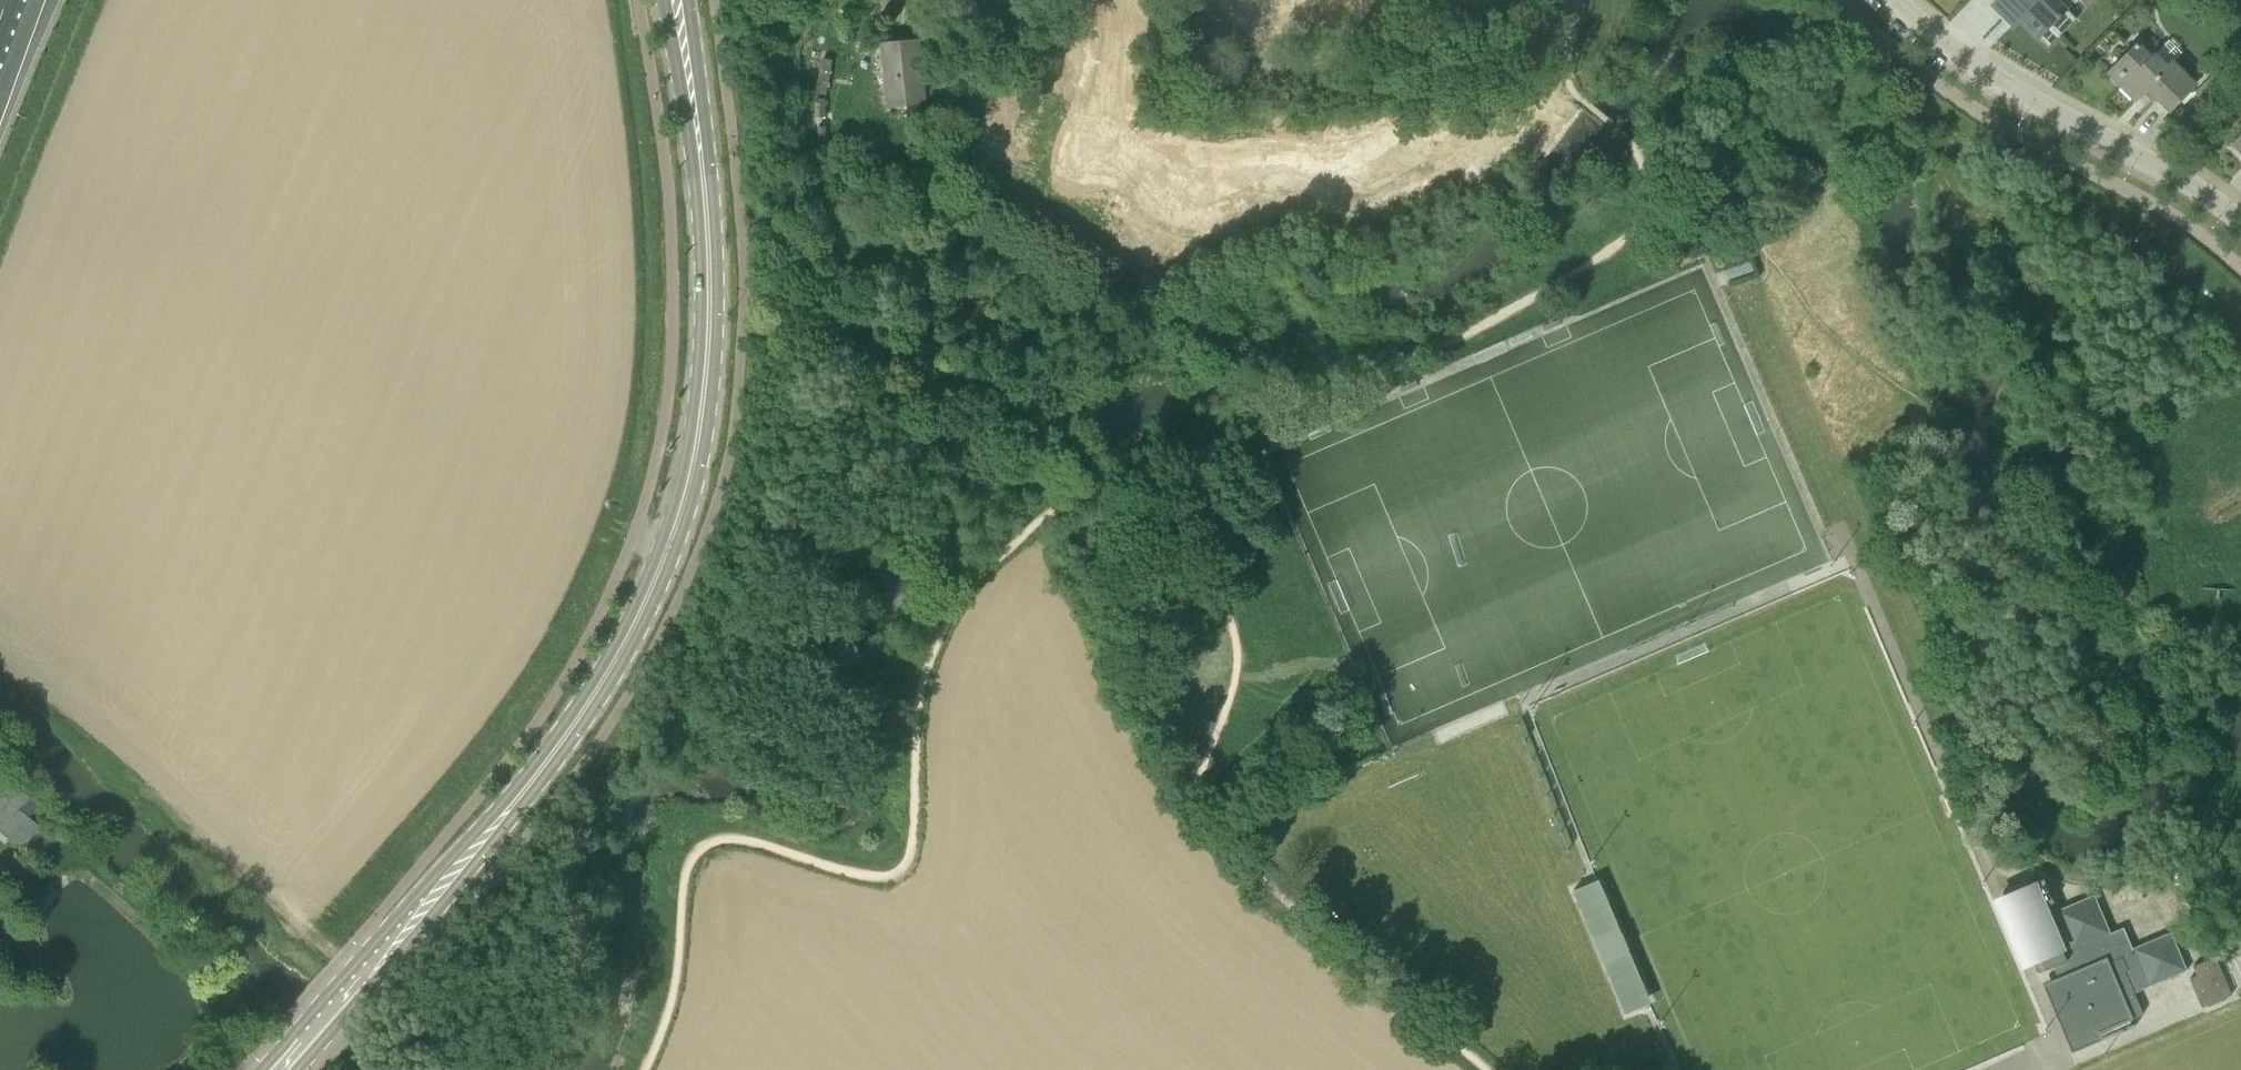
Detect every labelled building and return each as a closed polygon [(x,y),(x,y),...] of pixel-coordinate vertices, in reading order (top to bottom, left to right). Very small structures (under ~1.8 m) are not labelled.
[(1991,3),(2012,25),(2019,17),(2039,37),(2067,9),(2058,0),(1995,0),(1991,3)] [(887,96),(923,92),(918,41),(882,45),(887,96)] [(2152,55),(2139,43),(2109,73),(2137,101),(2149,89),(2171,111),(2198,84),(2173,59),(2167,65),(2155,52),(2152,55)] [(826,94),(832,61),(822,59),(816,92),(826,94)] [(2233,78),(2220,66),(2194,92),(2207,104),(2233,78)] [(816,118),(826,118),(826,100),(816,100),(816,118)] [(818,147),(827,147),(827,128),(818,129),(818,147)] [(2231,145),(2240,155),(2240,134),(2231,145)] [(26,798),(17,807),(8,800),(0,811),(0,831),(1,831),(0,832),(22,849),(39,826),(38,826),(47,814),(26,798)] [(1605,871),(1577,882),(1626,1009),(1654,999),(1605,871)] [(2054,902),(2044,881),(2044,879),(2023,888),(2021,884),(2003,892),(2038,973),(2067,960),(2044,906),(2054,902)] [(2110,933),(2094,894),(2056,910),(2072,948),(2085,943),(2094,965),(2085,969),(2084,967),(2042,984),(2069,1048),(2070,1047),(2069,1045),(2143,1014),(2128,979),(2117,984),(2113,976),(2140,965),(2149,986),(2187,970),(2171,932),(2133,948),(2123,927),(2110,933)] [(2232,992),(2217,956),(2192,966),(2196,975),(2190,978),(2200,1005),(2232,992)]
